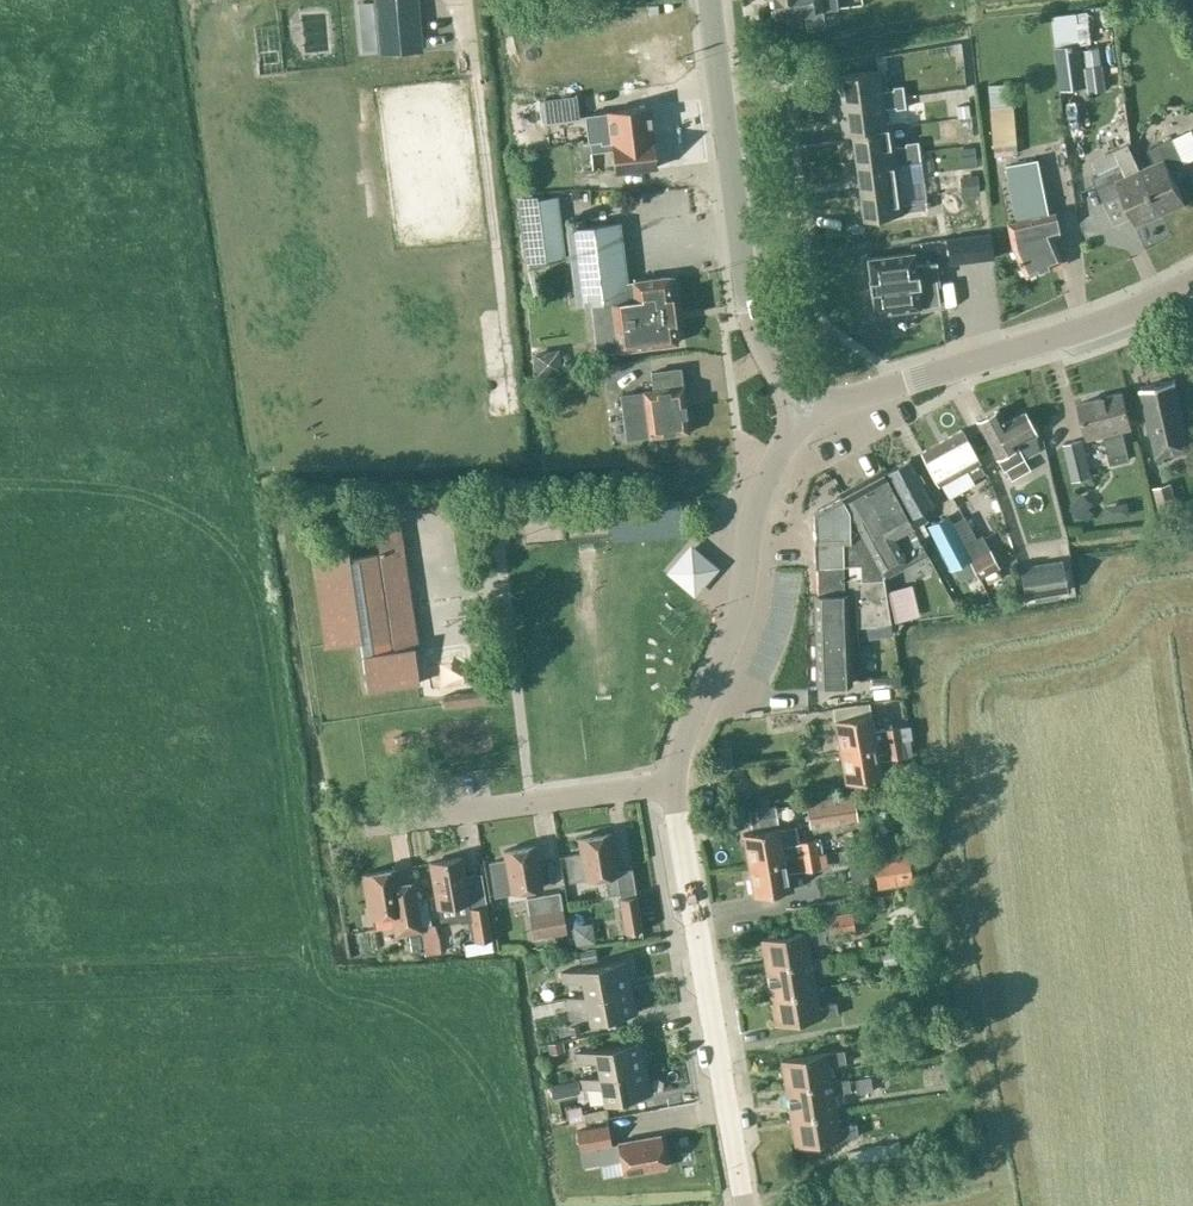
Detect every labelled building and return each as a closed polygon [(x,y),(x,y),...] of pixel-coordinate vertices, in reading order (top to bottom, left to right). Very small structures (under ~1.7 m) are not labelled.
[(379,53),(421,49),(417,0),(374,0),(379,53)] [(776,16),(804,13),(806,27),(823,25),(821,11),(838,9),(837,0),(773,0),(776,16)] [(667,10),(651,11),(652,30),(668,30),(667,10)] [(1087,87),(1078,13),(1052,16),(1061,90),(1087,87)] [(1102,68),(1099,49),(1084,51),(1087,70),(1102,68)] [(1150,63),(1149,52),(1125,57),(1127,67),(1150,63)] [(765,68),(754,70),(755,80),(766,79),(765,68)] [(832,75),(835,104),(903,95),(903,97),(914,95),(912,85),(901,86),(901,84),(891,86),(892,88),(880,90),(877,69),(832,75)] [(1015,145),(1010,84),(988,86),(993,147),(1015,145)] [(903,95),(835,104),(839,133),(851,132),(886,127),(885,125),(883,107),(894,106),(894,108),(904,107),(903,97),(903,95)] [(436,199),(454,198),(449,98),(431,99),(436,199)] [(656,167),(649,105),(596,111),(600,148),(610,147),(613,172),(656,167)] [(890,125),(885,125),(886,127),(851,132),(854,160),(918,151),(917,140),(905,142),(905,144),(893,146),(890,125)] [(1143,169),(1163,212),(1186,202),(1170,170),(1184,163),(1172,138),(1147,149),(1154,164),(1143,169)] [(918,151),(854,160),(858,188),(898,183),(895,164),(907,162),(907,164),(920,162),(918,151)] [(1025,276),(1061,259),(1050,235),(1058,231),(1053,211),(1046,212),(1035,161),(1006,167),(1009,181),(1016,180),(1024,217),(1006,221),(1011,245),(1025,276)] [(1137,225),(1163,212),(1143,169),(1126,178),(1119,163),(1091,177),(1103,203),(1122,194),(1137,225)] [(898,183),(858,188),(862,217),(902,212),(902,211),(925,208),(924,197),(912,198),(912,201),(900,202),(898,183)] [(564,258),(556,197),(519,202),(527,263),(564,258)] [(618,349),(677,342),(681,337),(679,326),(674,323),(668,274),(631,279),(626,280),(618,222),(566,229),(576,304),(611,299),(618,349)] [(945,238),(948,264),(993,258),(989,232),(945,238)] [(911,251),(868,257),(874,311),(939,303),(936,276),(938,276),(936,262),(914,265),(912,251),(911,251)] [(686,417),(682,386),(679,367),(651,371),(654,389),(643,390),(646,413),(622,416),(623,424),(628,423),(629,435),(648,433),(649,437),(688,432),(688,428),(690,425),(690,419),(686,417)] [(1190,448),(1175,379),(1141,387),(1157,463),(1165,461),(1164,454),(1190,448)] [(1130,427),(1122,392),(1079,403),(1088,437),(1104,433),(1111,462),(1129,458),(1122,429),(1130,427)] [(1004,422),(997,409),(976,421),(996,456),(1003,469),(1003,468),(1010,481),(1030,470),(1023,457),(1016,444),(1017,444),(1016,443),(1035,433),(1023,411),(1004,422)] [(979,460),(962,429),(922,451),(939,482),(944,493),(983,471),(977,461),(979,460)] [(1092,476),(1082,440),(1064,445),(1073,481),(1092,476)] [(905,458),(884,470),(918,536),(926,532),(921,522),(927,519),(920,508),(929,503),(905,458)] [(925,549),(918,536),(884,470),(842,494),(879,563),(898,552),(903,561),(925,549)] [(1178,511),(1172,483),(1155,486),(1162,515),(1178,511)] [(1077,514),(1090,512),(1088,493),(1074,495),(1077,514)] [(879,563),(842,494),(813,511),(816,543),(815,543),(816,566),(817,595),(814,595),(817,682),(851,680),(848,607),(856,607),(858,653),(885,651),(884,621),(887,620),(883,579),(879,563)] [(461,509),(460,497),(383,500),(384,512),(461,509)] [(952,523),(947,514),(927,525),(952,570),(970,560),(979,576),(984,574),(989,584),(1002,577),(997,568),(999,567),(982,536),(976,539),(964,517),(952,523)] [(417,647),(403,546),(398,518),(375,522),(379,553),(348,557),(347,548),(310,554),(324,645),(360,640),(362,655),(367,690),(419,682),(414,647),(417,647)] [(662,566),(690,590),(715,562),(688,537),(662,566)] [(1066,592),(1062,561),(1020,567),(1024,598),(1066,592)] [(893,618),(908,617),(903,598),(889,601),(893,618)] [(871,681),(896,679),(895,669),(870,671),(871,681)] [(902,694),(900,679),(869,684),(872,699),(902,694)] [(906,711),(904,695),(871,700),(873,715),(906,711)] [(835,720),(840,751),(900,740),(898,725),(873,730),(870,713),(835,720)] [(900,740),(840,751),(846,782),(881,776),(878,759),(891,756),(891,757),(903,755),(900,740)] [(805,802),(809,827),(858,819),(854,795),(805,802)] [(778,826),(775,808),(748,812),(751,830),(778,826)] [(743,834),(748,865),(815,853),(859,846),(857,831),(813,839),(813,838),(800,840),(800,842),(781,845),(778,828),(743,834)] [(617,874),(610,832),(578,838),(581,853),(564,855),(569,881),(585,878),(585,879),(605,876),(608,893),(620,891),(617,874)] [(541,887),(534,845),(503,850),(510,892),(541,887)] [(815,853),(748,865),(754,896),(789,890),(785,872),(806,868),(806,870),(818,868),(824,867),(822,859),(860,852),(859,846),(815,853)] [(906,851),(873,857),(877,884),(911,878),(906,851)] [(849,865),(860,863),(859,854),(848,855),(849,865)] [(464,876),(461,857),(430,862),(438,907),(468,901),(474,943),(493,940),(483,881),(464,876)] [(399,884),(396,868),(363,874),(371,917),(392,913),(394,925),(395,936),(422,932),(420,921),(414,882),(399,884)] [(825,892),(865,888),(863,870),(823,874),(825,892)] [(566,931),(559,891),(526,897),(533,937),(566,931)] [(641,929),(636,896),(619,899),(625,931),(641,929)] [(854,930),(851,913),(828,917),(831,933),(854,930)] [(811,960),(810,959),(807,940),(815,938),(816,942),(825,940),(823,928),(761,939),(766,967),(811,960)] [(442,951),(440,934),(425,936),(427,952),(442,951)] [(597,961),(595,949),(578,951),(580,963),(597,961)] [(766,967),(770,995),(815,988),(812,967),(820,966),(820,970),(830,968),(828,956),(810,959),(811,960),(766,967)] [(584,995),(630,986),(625,960),(560,972),(562,982),(581,978),(584,994),(584,995)] [(635,1012),(630,986),(584,995),(584,994),(565,998),(567,1008),(586,1004),(589,1021),(635,1012)] [(815,988),(770,995),(775,1024),(837,1013),(835,1001),(826,1003),(827,1006),(819,1008),(815,988)] [(563,1013),(561,1000),(542,1004),(544,1016),(563,1013)] [(599,1076),(645,1067),(640,1040),(575,1053),(577,1062),(596,1059),(599,1075),(599,1076)] [(546,1044),(548,1054),(564,1051),(562,1041),(546,1044)] [(781,1060),(786,1088),(830,1081),(830,1080),(827,1061),(835,1060),(836,1063),(845,1061),(843,1050),(826,1053),(825,1052),(781,1060)] [(650,1093),(645,1067),(599,1076),(599,1075),(580,1078),(582,1088),(601,1085),(604,1102),(650,1093)] [(872,1091),(869,1077),(853,1080),(856,1094),(872,1091)] [(786,1088),(790,1116),(835,1109),(832,1089),(840,1087),(840,1091),(849,1090),(847,1078),(830,1080),(830,1081),(786,1088)] [(572,1091),(570,1081),(550,1084),(552,1095),(572,1091)] [(579,1101),(564,1102),(565,1116),(599,1114),(599,1106),(579,1107),(579,1101)] [(634,1113),(632,1104),(606,1109),(607,1118),(634,1113)] [(835,1109),(790,1116),(795,1145),(840,1137),(840,1138),(857,1135),(855,1123),(846,1124),(847,1128),(839,1130),(835,1109)] [(665,1166),(660,1135),(618,1142),(611,1144),(607,1124),(576,1130),(583,1165),(621,1158),(623,1173),(665,1166)] [(906,1161),(903,1144),(847,1152),(849,1172),(878,1168),(878,1165),(906,1161)]
